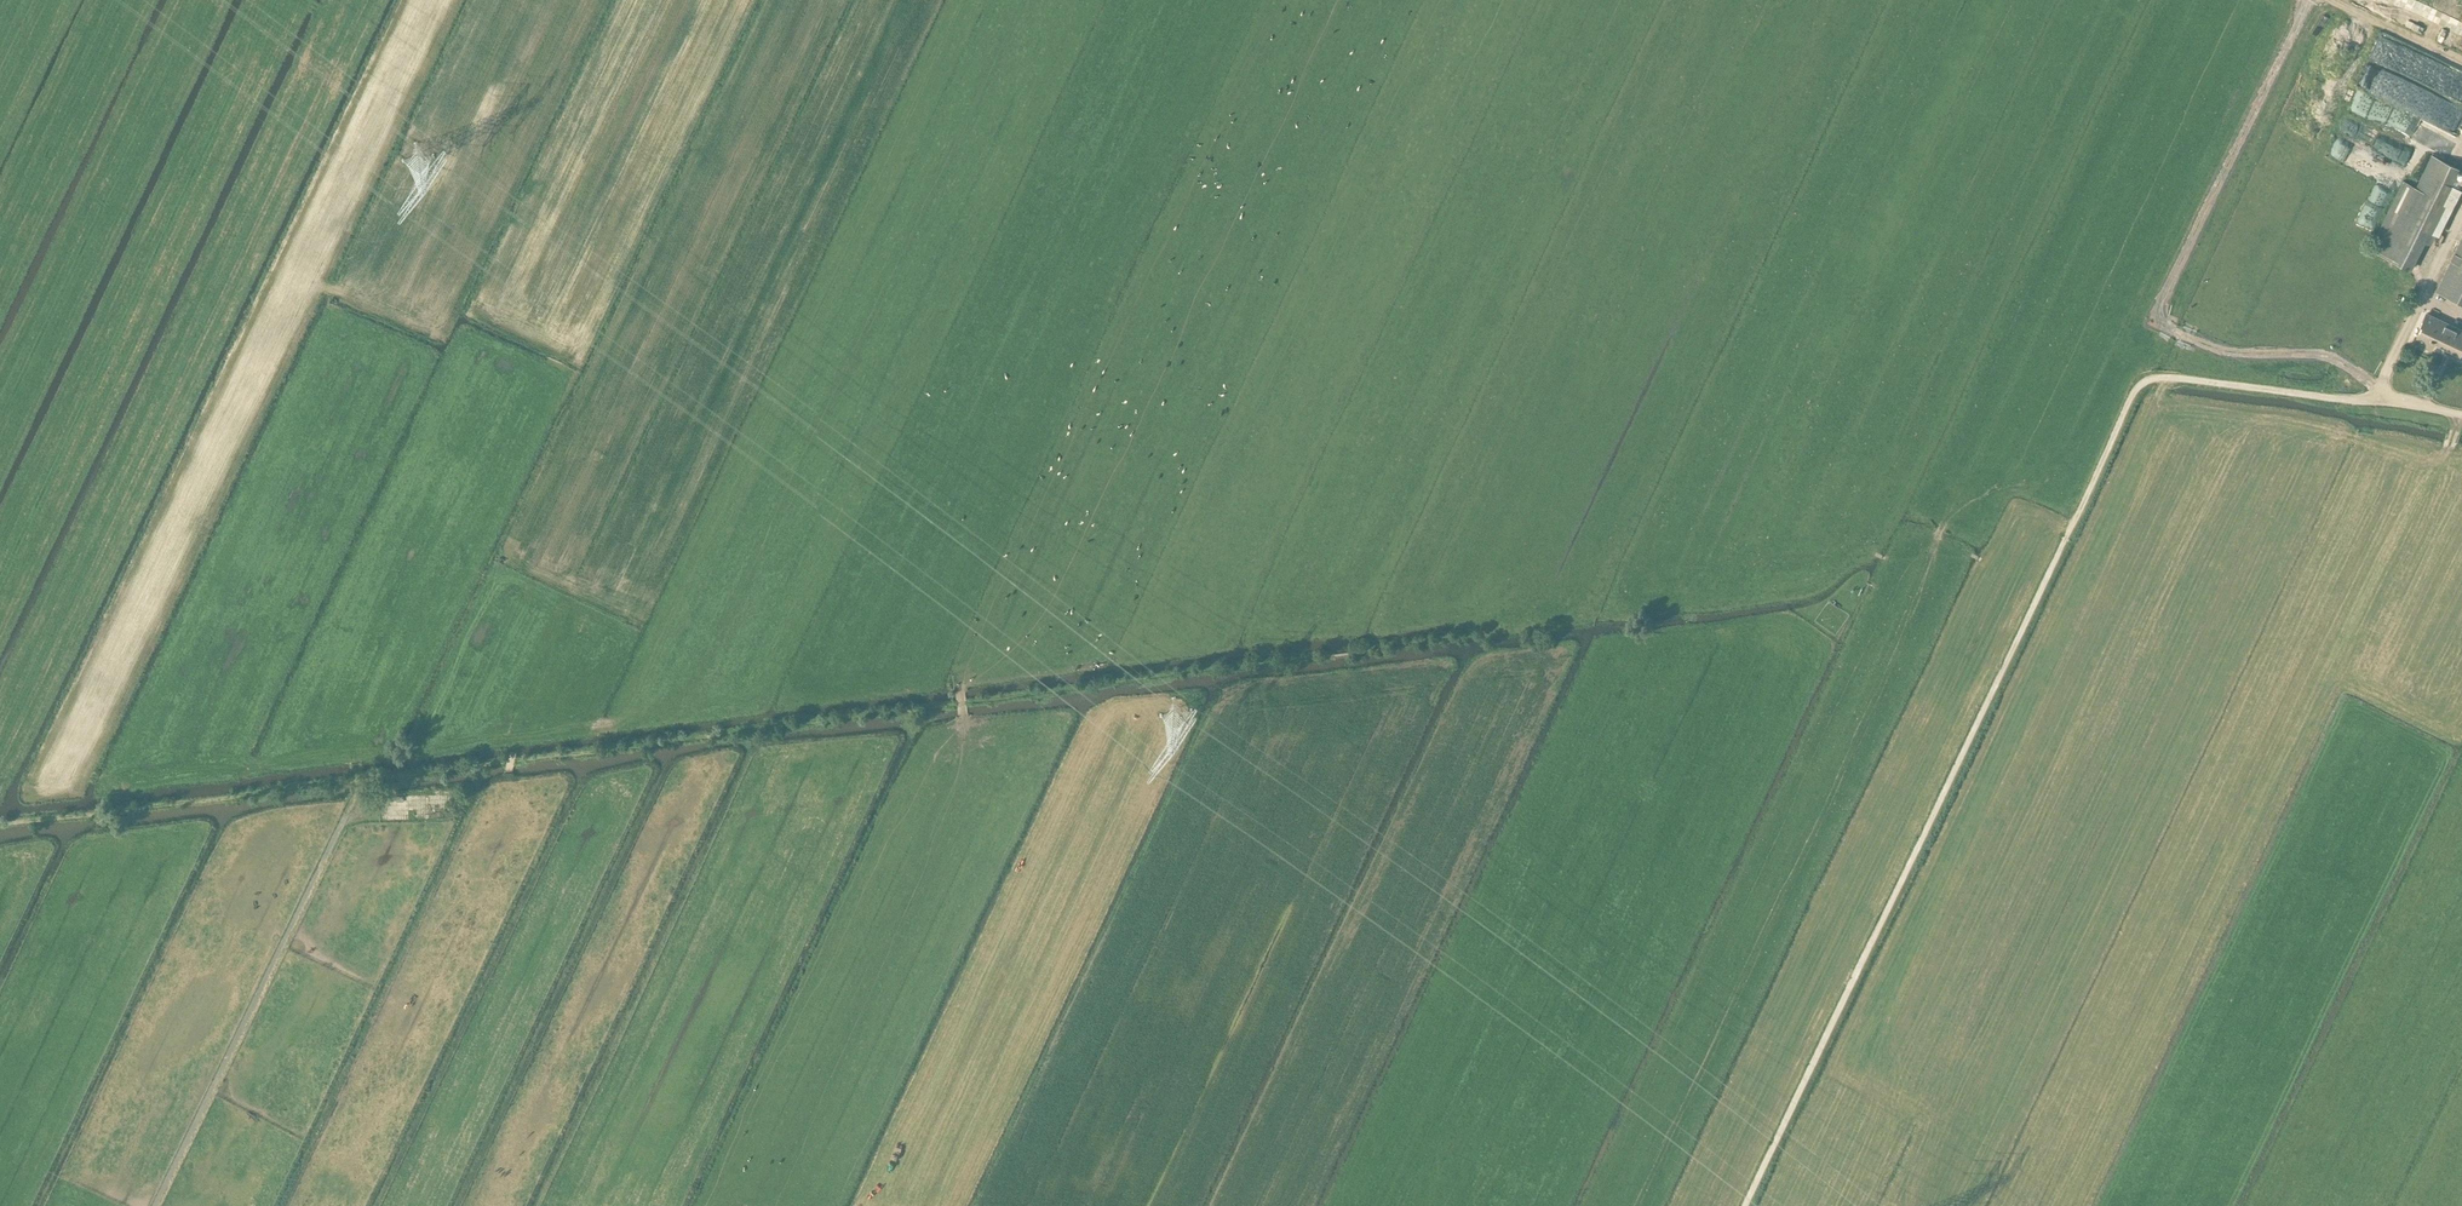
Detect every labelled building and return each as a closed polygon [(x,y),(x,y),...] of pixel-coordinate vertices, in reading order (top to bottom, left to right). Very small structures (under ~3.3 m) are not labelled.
[(2411,270),(2425,241),(2430,244),(2435,235),(2438,236),(2461,190),(2459,189),(2461,184),(2461,179),(2456,176),(2459,168),(2431,154),(2415,187),(2404,182),(2371,250),(2411,270)] [(2437,292),(2461,304),(2461,241),(2437,292)] [(2461,349),(2461,331),(2426,314),(2421,324),(2423,325),(2415,341),(2431,348),(2435,341),(2447,347),(2445,351),(2460,358),(2461,354),(2461,349)]
